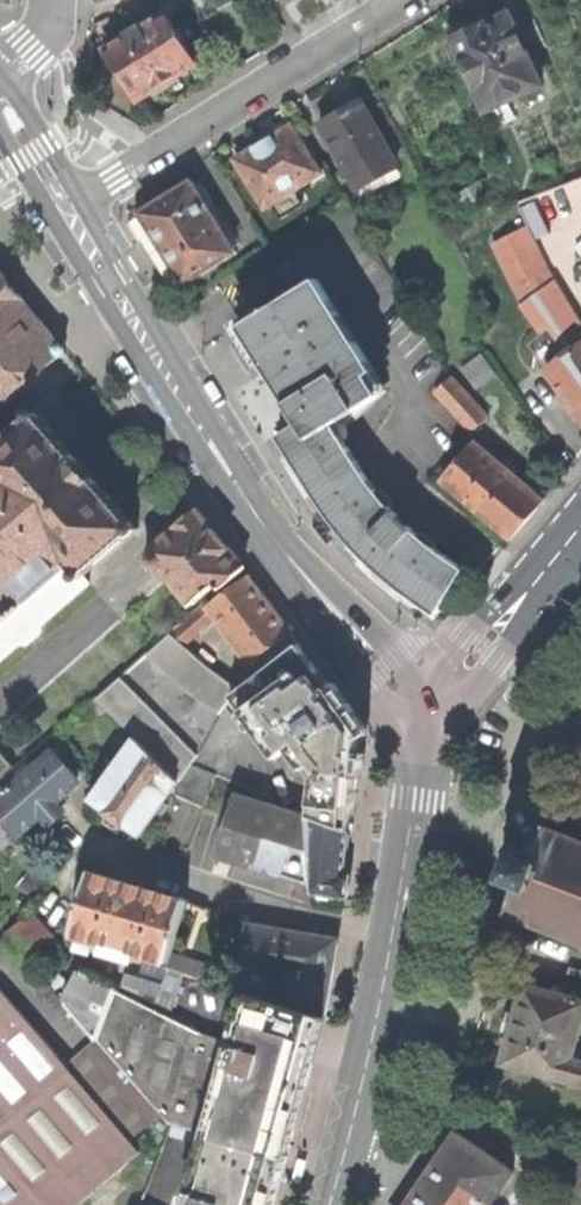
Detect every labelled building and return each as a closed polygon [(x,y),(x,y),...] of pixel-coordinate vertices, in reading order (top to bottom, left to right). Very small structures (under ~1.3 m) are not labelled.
[(128,83),(139,100),(198,64),(165,12),(107,49),(110,54),(120,70),(128,83)] [(453,39),(486,112),(543,87),(510,13),(479,27),(453,39)] [(117,72),(120,70),(110,54),(107,56),(107,63),(110,69),(117,72)] [(321,122),(360,191),(384,178),(380,170),(393,163),(378,136),(380,134),(361,100),(342,111),(321,122)] [(236,160),(266,208),(322,174),(291,126),(263,143),(236,160)] [(142,224),(180,288),(237,254),(193,181),(181,188),(136,216),(142,224)] [(523,298),(540,325),(575,308),(552,271),(531,226),(495,244),(512,279),(525,296),(523,298)] [(66,352),(55,339),(0,272),(0,409),(66,352)] [(304,424),(314,439),(335,426),(389,392),(319,279),(243,327),(252,340),(271,371),(304,424)] [(549,370),(580,348),(580,318),(575,308),(540,325),(541,328),(531,344),(549,370)] [(257,380),(271,371),(252,340),(237,349),(246,363),(257,380)] [(580,415),(580,348),(549,370),(580,415)] [(463,367),(477,387),(497,373),(483,352),(463,367)] [(437,393),(474,431),(489,417),(452,379),(437,393)] [(21,644),(29,644),(43,631),(43,624),(90,583),(83,576),(138,528),(36,412),(1,442),(0,441),(0,662),(21,644)] [(379,495),(335,426),(314,439),(304,424),(280,438),(310,483),(337,525),(362,553),(378,568),(385,574),(440,615),(467,569),(442,553),(410,527),(379,495)] [(443,481),(512,540),(527,522),(545,501),(475,442),(443,481)] [(192,606),(214,587),(223,588),(244,569),(219,537),(198,512),(148,553),(146,555),(144,559),(144,563),(146,567),(150,570),(155,571),(159,570),(161,568),(192,606)] [(250,663),(263,654),(291,633),(269,604),(249,576),(208,607),(216,617),(250,663)] [(197,632),(216,617),(208,607),(206,604),(186,622),(197,632)] [(233,696),(254,679),(184,623),(147,657),(220,717),(233,696)] [(263,654),(271,665),(299,644),(291,633),(263,654)] [(316,773),(311,817),(349,831),(361,730),(330,687),(299,644),(271,665),(254,679),(233,696),(278,759),(290,751),(304,770),(311,766),(316,773)] [(190,766),(197,757),(120,679),(97,700),(136,739),(178,782),(190,766)] [(140,835),(178,782),(136,739),(92,800),(108,812),(124,823),(140,835)] [(17,834),(40,814),(53,803),(76,783),(52,755),(0,800),(0,814),(17,834)] [(176,795),(201,812),(213,776),(190,766),(176,795)] [(271,872),(312,885),(307,819),(235,796),(216,858),(236,864),(237,862),(271,872)] [(62,812),(53,803),(40,814),(49,824),(56,818),(62,812)] [(120,827),(124,823),(108,812),(105,815),(105,822),(110,826),(114,829),(120,827)] [(313,895),(343,897),(346,865),(349,831),(311,817),(307,815),(307,819),(312,885),(313,895)] [(580,941),(580,840),(546,826),(549,820),(543,817),(531,851),(520,847),(516,842),(513,843),(515,848),(504,876),(499,878),(501,883),(505,881),(517,886),(504,919),(510,921),(513,915),(580,941)] [(137,954),(168,964),(187,901),(133,885),(90,872),(71,934),(83,938),(104,944),(101,953),(134,963),(137,954)] [(14,941),(35,966),(61,945),(40,920),(14,941)] [(286,975),(280,1004),(314,1014),(325,1017),(331,980),(337,941),(249,926),(242,968),(286,975)] [(104,944),(83,938),(80,949),(92,953),(93,951),(101,953),(104,944)] [(570,965),(564,985),(580,990),(580,969),(570,965)] [(162,986),(154,1010),(169,1017),(183,973),(167,969),(162,986)] [(127,975),(121,993),(154,1010),(162,986),(127,975)] [(74,1013),(97,1040),(116,991),(91,978),(74,1013)] [(580,1084),(580,1061),(573,1059),(580,1027),(580,1000),(525,984),(518,1010),(512,1009),(507,1024),(504,1035),(510,1037),(503,1063),(580,1084)] [(73,1071),(67,1065),(1,987),(0,988),(0,1133),(73,1071)] [(169,1125),(210,1136),(234,1043),(202,1033),(169,1017),(154,1010),(121,993),(116,991),(97,1040),(160,1114),(169,1125)] [(234,1043),(210,1136),(277,1154),(295,1086),(314,1014),(280,1004),(247,995),(234,1043)] [(406,1020),(416,1022),(420,1002),(421,997),(415,996),(411,995),(406,1020)] [(160,1114),(97,1040),(67,1065),(73,1071),(0,1133),(0,1153),(44,1204),(80,1204),(91,1196),(116,1173),(141,1152),(131,1139),(160,1114)] [(514,1171),(457,1132),(422,1183),(407,1204),(491,1204),(514,1171)] [(277,1154),(210,1136),(194,1194),(186,1194),(183,1204),(263,1204),(277,1154)] [(0,1153),(0,1204),(44,1204),(0,1153)] [(313,1157),(304,1154),(298,1173),(297,1178),(302,1179),(306,1181),(313,1157)] [(91,1196),(100,1204),(107,1204),(128,1187),(116,1173),(91,1196)]
